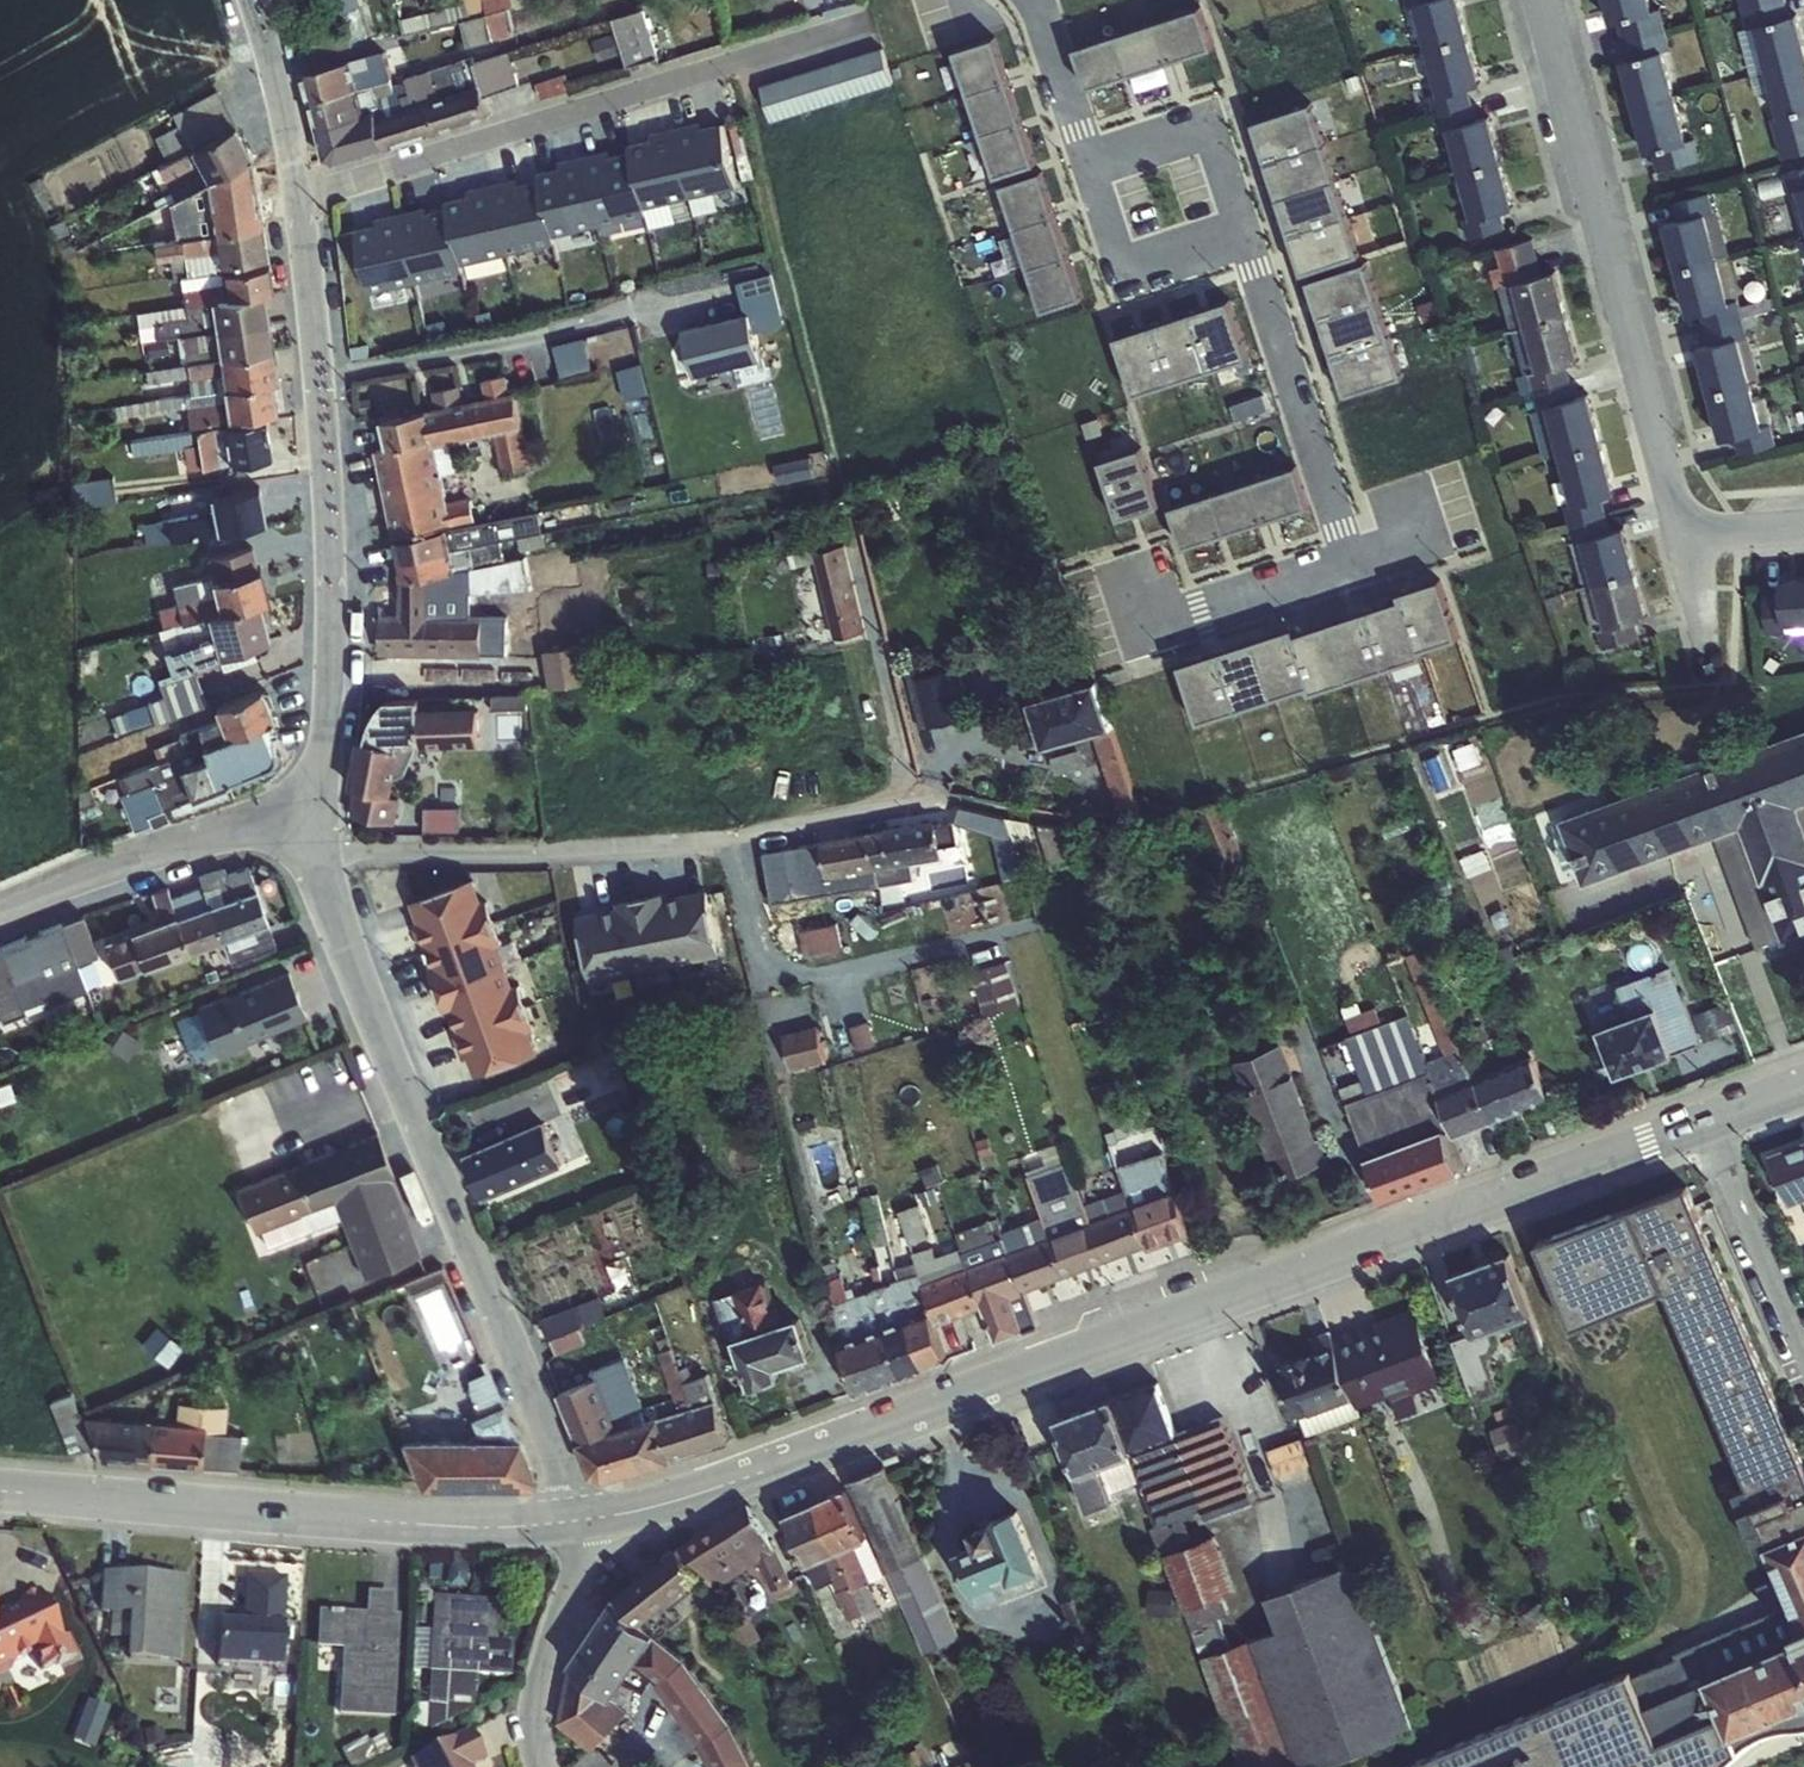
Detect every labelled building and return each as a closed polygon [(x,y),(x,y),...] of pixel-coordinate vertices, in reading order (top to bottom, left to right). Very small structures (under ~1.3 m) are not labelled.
[(347,14),(367,10),(365,0),(344,0),(347,14)] [(374,10),(388,9),(387,0),(373,0),(374,10)] [(1469,39),(1458,0),(1404,0),(1406,8),(1399,10),(1405,33),(1419,30),(1425,49),(1469,39)] [(1651,0),(1604,0),(1611,23),(1617,22),(1622,41),(1665,28),(1660,9),(1654,12),(1651,0)] [(1742,10),(1780,0),(1739,0),(1742,10)] [(1787,0),(1780,0),(1742,10),(1747,30),(1754,28),(1766,73),(1803,62),(1803,43),(1796,16),(1792,18),(1787,0)] [(1213,48),(1199,4),(1162,16),(1176,60),(1213,48)] [(612,23),(629,71),(659,60),(643,12),(612,23)] [(1176,60),(1162,16),(1120,29),(1135,73),(1176,60)] [(357,47),(354,28),(317,34),(321,53),(357,47)] [(1620,61),(1632,107),(1676,94),(1665,50),(1671,47),(1665,28),(1622,41),(1627,59),(1620,61)] [(1135,73),(1120,29),(1072,45),(1087,89),(1135,73)] [(1008,81),(994,38),(955,51),(968,94),(1008,81)] [(1434,114),(1472,105),(1467,86),(1481,82),(1469,39),(1425,49),(1436,93),(1428,95),(1434,114)] [(760,84),(772,122),(894,84),(883,47),(760,84)] [(368,84),(391,78),(382,52),(302,72),(309,100),(368,84)] [(419,73),(438,132),(490,116),(485,96),(519,83),(507,52),(475,61),(473,57),(430,70),(431,69),(419,73)] [(1766,73),(1778,118),(1769,119),(1780,158),(1803,153),(1803,62),(1766,73)] [(376,111),(387,148),(438,132),(419,73),(404,77),(404,82),(393,85),(391,78),(368,84),(376,111)] [(1021,119),(1008,81),(968,94),(981,132),(1021,119)] [(316,127),(376,111),(368,84),(309,100),(316,127)] [(190,149),(233,126),(215,91),(170,115),(177,126),(155,138),(166,160),(155,167),(174,197),(206,180),(190,149)] [(1687,142),(1676,94),(1632,107),(1644,153),(1651,151),(1657,172),(1701,160),(1696,138),(1687,142)] [(1312,103),(1252,122),(1265,160),(1324,141),(1312,103)] [(1472,105),(1434,114),(1439,132),(1446,130),(1458,174),(1502,163),(1490,118),(1476,122),(1472,105)] [(376,111),(316,127),(324,158),(335,165),(387,148),(376,111)] [(1035,163),(1021,119),(981,132),(995,177),(1035,163)] [(736,186),(722,122),(699,127),(697,122),(675,127),(690,196),(695,216),(722,210),(718,190),(736,186)] [(190,149),(206,180),(251,159),(233,126),(190,149)] [(627,150),(645,206),(690,196),(675,127),(651,132),(652,139),(626,145),(627,150)] [(1324,141),(1265,160),(1277,198),(1336,179),(1324,141)] [(598,224),(646,214),(645,206),(627,150),(608,154),(606,151),(581,157),(598,224)] [(598,224),(581,157),(556,162),(557,169),(536,174),(538,181),(554,234),(598,224)] [(171,216),(210,211),(256,194),(251,159),(206,180),(174,197),(169,200),(171,216)] [(1502,163),(1458,174),(1470,217),(1463,219),(1468,238),(1504,228),(1499,211),(1514,207),(1502,163)] [(1803,239),(1803,169),(1785,174),(1802,239),(1803,239)] [(1054,212),(1041,173),(1002,186),(1014,225),(1054,212)] [(40,177),(29,182),(49,223),(60,218),(40,177)] [(507,253),(555,243),(554,234),(538,181),(518,184),(516,178),(490,184),(507,253)] [(1336,179),(1277,198),(1289,236),(1348,217),(1336,179)] [(507,253),(490,184),(466,189),(467,196),(445,202),(446,209),(463,263),(507,253)] [(210,211),(214,233),(261,227),(256,194),(210,211)] [(1674,269),(1726,256),(1709,194),(1673,203),(1678,221),(1663,225),(1674,269)] [(101,254),(107,253),(112,252),(123,250),(128,249),(180,239),(214,233),(210,211),(171,216),(169,200),(98,237),(100,250),(101,254)] [(415,281),(464,270),(463,263),(446,209),(424,213),(423,207),(398,213),(415,281)] [(1067,252),(1054,212),(1014,225),(1027,265),(1067,252)] [(415,281),(398,213),(375,218),(376,225),(356,230),(370,291),(415,281)] [(1348,217),(1289,236),(1302,274),(1361,255),(1348,217)] [(219,264),(231,263),(265,258),(261,227),(214,233),(219,264)] [(180,239),(128,249),(130,258),(156,254),(157,262),(170,260),(173,278),(178,277),(183,306),(210,299),(227,297),(223,272),(231,271),(231,263),(219,264),(214,233),(180,239)] [(1511,330),(1567,313),(1554,271),(1543,273),(1532,239),(1495,249),(1500,266),(1489,269),(1495,290),(1500,289),(1511,330)] [(93,254),(99,266),(109,264),(107,253),(101,254),(100,250),(93,254)] [(123,250),(112,252),(113,264),(126,262),(123,250)] [(1082,298),(1067,252),(1027,265),(1042,311),(1082,298)] [(1704,327),(1742,318),(1726,256),(1674,269),(1686,313),(1700,310),(1704,327)] [(1365,262),(1307,281),(1319,320),(1377,301),(1365,262)] [(223,272),(227,297),(250,294),(251,296),(263,294),(271,292),(266,266),(231,271),(223,272)] [(227,297),(210,299),(215,329),(268,321),(263,294),(251,296),(250,294),(227,297)] [(210,299),(183,306),(135,312),(140,342),(181,336),(215,329),(210,299)] [(1248,357),(1229,301),(1194,312),(1213,369),(1248,357)] [(1377,301),(1319,320),(1332,358),(1390,339),(1377,301)] [(683,331),(696,376),(762,357),(749,311),(683,331)] [(1175,381),(1213,369),(1194,312),(1157,324),(1175,381)] [(1524,394),(1569,380),(1565,365),(1580,360),(1567,313),(1511,330),(1523,375),(1519,376),(1524,394)] [(1742,318),(1704,327),(1709,345),(1695,349),(1708,398),(1759,382),(1742,318)] [(215,329),(219,356),(272,350),(268,321),(215,329)] [(1175,381),(1157,324),(1114,339),(1133,395),(1175,381)] [(215,329),(181,336),(185,363),(219,356),(215,329)] [(584,338),(555,346),(561,370),(590,363),(584,338)] [(166,339),(142,343),(145,358),(169,354),(166,339)] [(1390,339),(1332,358),(1345,396),(1402,378),(1390,339)] [(219,356),(224,388),(271,382),(277,382),(272,350),(219,356)] [(190,394),(223,389),(224,388),(219,356),(185,363),(136,371),(139,387),(187,379),(190,394)] [(633,394),(649,389),(641,363),(625,369),(633,394)] [(1569,380),(1524,394),(1535,432),(1546,430),(1555,458),(1559,458),(1602,445),(1589,396),(1574,399),(1569,380)] [(223,389),(227,421),(275,412),(271,382),(224,388),(223,389)] [(1759,382),(1708,398),(1719,439),(1732,436),(1736,453),(1774,443),(1759,382)] [(436,409),(463,403),(459,386),(432,392),(436,409)] [(223,389),(190,394),(113,405),(115,419),(186,408),(188,426),(227,421),(223,389)] [(389,448),(435,447),(448,444),(461,441),(477,438),(493,435),(523,429),(514,392),(463,403),(436,409),(426,411),(382,421),(389,448)] [(223,425),(228,465),(234,464),(256,461),(275,458),(270,419),(223,425)] [(228,465),(223,425),(129,440),(132,456),(183,448),(187,470),(228,465)] [(523,429),(493,435),(502,473),(530,467),(523,429)] [(461,441),(448,444),(450,449),(462,447),(461,441)] [(435,447),(441,476),(458,472),(468,470),(466,456),(453,458),(448,444),(435,447)] [(1570,524),(1607,514),(1603,497),(1615,492),(1602,445),(1559,458),(1572,503),(1565,504),(1570,524)] [(435,447),(389,448),(376,451),(385,495),(443,484),(441,476),(435,447)] [(1160,506),(1141,448),(1099,462),(1118,520),(1160,506)] [(256,461),(234,464),(235,470),(257,467),(256,461)] [(1272,519),(1309,507),(1295,466),(1259,478),(1272,519)] [(112,477),(70,481),(71,507),(115,502),(112,477)] [(1230,532),(1272,519),(1259,478),(1217,492),(1230,532)] [(443,484),(385,495),(394,539),(451,526),(447,505),(447,503),(443,484)] [(213,512),(217,531),(266,522),(259,487),(210,495),(213,512)] [(1230,532),(1217,492),(1170,508),(1183,548),(1230,532)] [(447,505),(451,526),(452,529),(475,525),(491,522),(488,504),(480,506),(479,496),(447,503),(447,505)] [(166,521),(169,540),(217,531),(213,512),(166,521)] [(447,530),(450,552),(453,573),(504,563),(500,543),(515,540),(519,555),(547,550),(539,513),(491,522),(475,525),(452,529),(447,530)] [(1607,514),(1570,524),(1574,543),(1580,541),(1591,582),(1637,572),(1625,528),(1612,531),(1607,514)] [(169,540),(166,521),(142,525),(146,544),(169,540)] [(757,522),(743,525),(747,543),(762,539),(757,522)] [(450,552),(447,530),(394,541),(398,561),(450,552)] [(813,552),(816,562),(834,639),(866,631),(845,544),(815,551),(813,552)] [(813,552),(815,551),(813,547),(787,554),(791,569),(816,562),(813,552)] [(214,576),(215,580),(262,570),(253,548),(206,557),(214,576)] [(401,581),(429,577),(453,573),(450,552),(398,561),(401,581)] [(428,615),(441,616),(441,597),(530,590),(524,558),(504,563),(453,573),(429,577),(428,615)] [(728,561),(707,565),(711,584),(731,581),(728,561)] [(211,581),(218,611),(262,603),(271,601),(262,570),(215,580),(211,581)] [(1637,572),(1591,582),(1579,587),(1590,630),(1597,629),(1603,648),(1640,638),(1636,621),(1649,617),(1637,572)] [(181,622),(206,614),(218,611),(211,581),(215,580),(214,576),(173,587),(177,606),(181,622)] [(429,577),(401,581),(399,615),(380,615),(379,656),(481,657),(481,651),(481,622),(481,616),(441,616),(428,615),(429,577)] [(1803,631),(1803,578),(1780,580),(1780,594),(1763,596),(1767,634),(1803,631)] [(1400,600),(1415,643),(1455,630),(1440,579),(1397,594),(1400,600)] [(1415,643),(1400,600),(1365,611),(1383,663),(1418,652),(1415,643)] [(206,614),(219,658),(271,638),(262,603),(218,611),(206,614)] [(1383,663),(1365,611),(1329,623),(1346,676),(1383,663)] [(190,667),(216,659),(219,658),(206,614),(181,622),(157,629),(163,650),(167,664),(170,674),(190,667)] [(481,622),(481,651),(498,651),(503,646),(504,622),(481,622)] [(1295,635),(1312,687),(1346,676),(1329,623),(1295,635)] [(1312,687),(1295,635),(1293,628),(1254,641),(1274,699),(1312,687)] [(782,633),(768,634),(770,646),(783,645),(782,633)] [(1274,699),(1254,641),(1217,653),(1237,712),(1274,699)] [(588,681),(584,651),(583,645),(544,651),(549,688),(588,681)] [(584,651),(588,681),(594,680),(589,650),(584,651)] [(1237,712),(1217,653),(1178,666),(1198,725),(1237,712)] [(162,696),(145,703),(152,721),(154,725),(207,706),(196,676),(219,668),(216,659),(190,667),(192,673),(164,684),(158,686),(162,696)] [(192,673),(190,667),(170,674),(167,664),(157,667),(164,684),(192,673)] [(968,714),(959,666),(922,673),(930,720),(968,714)] [(96,671),(79,671),(79,696),(88,697),(89,677),(96,677),(96,671)] [(1028,700),(1042,749),(1110,729),(1096,680),(1028,700)] [(218,719),(224,735),(273,718),(262,688),(213,706),(218,719)] [(400,745),(439,744),(438,712),(437,710),(416,711),(415,700),(378,700),(376,712),(367,712),(368,744),(359,742),(350,789),(357,790),(391,797),(392,793),(401,749),(399,748),(400,745)] [(152,721),(145,703),(111,712),(117,732),(152,721)] [(438,712),(439,744),(480,742),(478,711),(438,712)] [(212,739),(230,782),(267,765),(270,764),(274,758),(275,753),(275,748),(275,739),(274,731),(276,730),(276,727),(275,725),(274,724),(272,724),(273,718),(224,735),(212,739)] [(197,727),(203,743),(212,739),(224,735),(218,719),(197,727)] [(184,751),(199,744),(203,743),(197,727),(178,735),(179,738),(184,751)] [(1558,819),(1582,885),(1715,837),(1756,948),(1781,939),(1782,942),(1803,933),(1803,729),(1558,819)] [(158,761),(184,751),(179,738),(152,748),(158,761)] [(179,767),(191,799),(230,782),(212,739),(203,743),(199,744),(205,758),(179,767)] [(184,751),(158,761),(116,777),(123,793),(119,794),(134,830),(150,824),(152,828),(168,822),(163,809),(191,799),(179,767),(205,758),(199,744),(184,751)] [(270,764),(267,765),(269,767),(271,768),(275,768),(278,766),(281,762),(282,758),(281,755),(279,754),(275,753),(274,758),(270,764)] [(417,756),(417,770),(432,770),(432,756),(417,756)] [(401,777),(399,788),(417,792),(419,781),(401,777)] [(90,788),(77,792),(77,811),(96,804),(90,788)] [(392,793),(391,797),(357,790),(353,812),(399,821),(404,795),(392,793)] [(1233,795),(1209,800),(1221,861),(1246,856),(1233,795)] [(459,806),(424,807),(424,831),(460,831),(459,806)] [(956,806),(952,823),(984,830),(988,814),(956,806)] [(1010,839),(997,843),(1003,879),(1020,875),(1013,844),(1032,837),(1032,824),(1008,820),(1004,819),(1010,839)] [(873,850),(876,870),(941,858),(935,820),(884,829),(888,847),(873,850)] [(1067,828),(1037,824),(1050,864),(1076,856),(1067,828)] [(827,879),(876,870),(873,850),(888,847),(884,829),(821,840),(822,843),(827,879)] [(827,879),(822,843),(808,846),(815,888),(828,886),(829,889),(865,882),(866,889),(879,887),(876,870),(827,879)] [(876,870),(879,887),(912,881),(911,875),(944,870),(941,858),(876,870)] [(201,885),(209,904),(210,904),(256,887),(248,867),(226,875),(223,869),(199,877),(201,885)] [(477,877),(410,899),(477,1077),(541,1053),(477,877)] [(176,913),(177,916),(209,904),(201,885),(170,897),(176,913)] [(158,920),(176,913),(170,897),(166,887),(150,892),(158,920)] [(210,904),(222,940),(266,924),(268,923),(256,887),(210,904)] [(709,887),(579,913),(593,979),(723,956),(709,887)] [(177,916),(190,952),(220,941),(222,940),(210,904),(209,904),(177,916)] [(176,913),(158,920),(130,930),(131,933),(103,942),(116,978),(144,968),(191,953),(190,952),(177,916),(176,913)] [(61,923),(77,964),(98,956),(82,915),(61,923)] [(61,923),(0,946),(0,1021),(1,1024),(87,990),(77,964),(61,923)] [(807,957),(844,949),(838,923),(801,931),(807,957)] [(266,924),(222,940),(231,963),(275,946),(266,924)] [(1456,1137),(1492,1123),(1473,1080),(1438,988),(1423,948),(1406,955),(1446,1056),(1428,1061),(1439,1092),(1456,1137)] [(973,972),(986,1015),(1022,1005),(1009,961),(973,972)] [(225,996),(197,1008),(218,1056),(246,1044),(245,1042),(306,1016),(288,972),(226,998),(225,996)] [(1598,1029),(1616,1077),(1690,1048),(1680,1019),(1688,1016),(1673,979),(1665,982),(1662,974),(1625,988),(1634,1015),(1598,1029)] [(1532,1057),(1484,1075),(1473,1047),(1488,1041),(1481,1025),(1472,1027),(1460,996),(1473,991),(1467,977),(1438,988),(1473,1080),(1492,1123),(1549,1101),(1532,1057)] [(1696,1011),(1704,1035),(1733,1026),(1725,1002),(1696,1011)] [(783,1035),(792,1070),(826,1061),(817,1026),(783,1035)] [(1327,1162),(1281,1044),(1233,1063),(1278,1181),(1327,1162)] [(1339,1087),(1382,1201),(1468,1169),(1456,1137),(1439,1092),(1428,1061),(1426,1055),(1339,1087)] [(593,1064),(554,1080),(566,1109),(605,1093),(593,1064)] [(543,1121),(562,1167),(586,1156),(567,1113),(543,1121)] [(562,1167),(543,1121),(463,1156),(482,1201),(562,1167)] [(1126,1190),(1122,1191),(1143,1246),(1147,1252),(1190,1235),(1156,1128),(1109,1143),(1126,1190)] [(333,1201),(339,1216),(363,1278),(421,1255),(391,1178),(393,1178),(376,1133),(237,1188),(255,1234),(261,1231),(299,1215),(311,1210),(333,1201)] [(1768,1153),(1788,1206),(1803,1201),(1803,1202),(1803,1140),(1768,1153)] [(1077,1188),(1084,1206),(1105,1261),(1143,1246),(1122,1191),(1096,1201),(1090,1190),(1092,1187),(1090,1182),(1077,1188)] [(1674,1289),(1740,1487),(1742,1486),(1793,1639),(1757,1651),(1752,1636),(1386,1757),(1390,1766),(1803,1766),(1803,1492),(1701,1182),(1538,1236),(1567,1325),(1674,1289)] [(875,1243),(893,1240),(886,1189),(868,1192),(875,1243)] [(922,1200),(901,1209),(914,1242),(935,1234),(922,1200)] [(311,1210),(299,1215),(305,1230),(339,1216),(333,1201),(311,1210)] [(1059,1203),(1040,1211),(1065,1277),(1105,1261),(1084,1206),(1064,1214),(1059,1203)] [(1028,1223),(1002,1233),(1026,1292),(1065,1277),(1040,1211),(1026,1216),(1028,1223)] [(305,1230),(299,1215),(261,1231),(268,1247),(305,1230)] [(955,1234),(961,1248),(981,1309),(995,1343),(1040,1326),(1026,1292),(1002,1233),(998,1219),(955,1234)] [(912,1254),(922,1287),(934,1325),(981,1309),(961,1248),(936,1256),(932,1246),(912,1254)] [(1472,1335),(1531,1314),(1508,1252),(1449,1274),(1472,1335)] [(855,1393),(901,1376),(870,1291),(848,1299),(836,1258),(819,1263),(832,1304),(841,1342),(837,1344),(855,1393)] [(445,1268),(419,1275),(438,1348),(464,1342),(445,1268)] [(906,1277),(899,1279),(907,1316),(924,1367),(947,1359),(934,1325),(922,1287),(909,1292),(906,1277)] [(899,1279),(870,1291),(901,1376),(924,1367),(907,1316),(899,1279)] [(762,1280),(714,1298),(729,1343),(733,1343),(750,1387),(781,1377),(778,1368),(814,1355),(800,1316),(777,1323),(762,1280)] [(549,1341),(578,1329),(586,1326),(577,1305),(540,1320),(549,1341)] [(1331,1338),(1358,1408),(1390,1396),(1398,1417),(1419,1409),(1413,1394),(1442,1383),(1414,1307),(1331,1338)] [(158,1328),(142,1346),(166,1365),(181,1347),(158,1328)] [(578,1329),(549,1341),(554,1355),(584,1343),(578,1329)] [(1358,1408),(1331,1338),(1328,1330),(1311,1336),(1316,1350),(1277,1365),(1304,1437),(1360,1415),(1358,1408)] [(663,1337),(697,1450),(728,1441),(704,1360),(679,1368),(667,1336),(663,1337)] [(697,1450),(663,1337),(657,1340),(660,1351),(656,1353),(672,1397),(655,1404),(671,1458),(697,1450)] [(478,1415),(504,1403),(489,1371),(488,1371),(468,1380),(468,1392),(478,1415)] [(616,1429),(631,1470),(671,1458),(655,1404),(629,1413),(612,1372),(598,1378),(616,1429)] [(100,1374),(85,1382),(94,1398),(108,1390),(100,1374)] [(578,1442),(616,1429),(598,1378),(558,1394),(578,1442)] [(1128,1444),(1174,1433),(1162,1381),(1116,1392),(1128,1444)] [(285,1385),(273,1389),(277,1404),(289,1401),(285,1385)] [(70,1392),(48,1401),(69,1457),(91,1449),(70,1392)] [(1110,1395),(1051,1418),(1085,1505),(1143,1482),(1110,1395)] [(204,1426),(201,1468),(237,1471),(241,1435),(225,1434),(227,1407),(178,1403),(176,1424),(204,1426)] [(504,1403),(478,1415),(470,1419),(477,1435),(498,1434),(501,1438),(516,1438),(519,1439),(504,1403)] [(148,1464),(152,1422),(83,1417),(100,1460),(148,1464)] [(1191,1519),(1255,1502),(1233,1418),(1137,1444),(1163,1544),(1195,1536),(1191,1519)] [(152,1422),(148,1464),(201,1468),(204,1426),(176,1424),(152,1422)] [(616,1429),(578,1442),(590,1472),(603,1479),(631,1470),(616,1429)] [(1280,1472),(1312,1462),(1304,1436),(1272,1446),(1280,1472)] [(463,1485),(443,1438),(401,1438),(419,1485),(463,1485)] [(443,1438),(463,1485),(504,1486),(482,1438),(443,1438)] [(482,1438),(504,1486),(532,1486),(534,1479),(516,1438),(501,1438),(482,1438)] [(924,1555),(884,1466),(848,1481),(888,1571),(925,1652),(961,1637),(924,1555)] [(816,1503),(838,1551),(855,1544),(868,1538),(846,1489),(816,1503)] [(838,1551),(816,1503),(785,1516),(806,1565),(838,1551)] [(678,1546),(701,1574),(712,1591),(757,1562),(775,1551),(747,1504),(678,1546)] [(1043,1570),(1018,1508),(988,1520),(990,1523),(972,1530),(977,1542),(956,1550),(979,1607),(985,1604),(1005,1596),(998,1579),(1006,1576),(1009,1584),(1043,1570)] [(1244,1605),(1219,1532),(1168,1550),(1203,1652),(1234,1642),(1224,1612),(1244,1605)] [(868,1538),(855,1544),(871,1582),(884,1575),(868,1538)] [(855,1544),(838,1551),(863,1613),(848,1619),(860,1649),(877,1642),(870,1623),(882,1619),(875,1603),(877,1603),(868,1584),(871,1582),(855,1544)] [(616,1596),(638,1624),(701,1574),(678,1546),(616,1596)] [(838,1551),(806,1565),(816,1589),(832,1582),(848,1619),(863,1613),(838,1551)] [(1417,1732),(1359,1560),(1267,1591),(1280,1628),(1207,1652),(1245,1766),(1312,1766),(1417,1732)] [(126,1616),(125,1640),(125,1662),(179,1664),(183,1579),(101,1574),(98,1615),(110,1615),(126,1616)] [(218,1623),(216,1666),(280,1669),(285,1580),(245,1578),(242,1624),(218,1623)] [(12,1664),(32,1655),(41,1671),(76,1655),(66,1632),(60,1635),(38,1589),(16,1598),(20,1604),(0,1614),(0,1670),(12,1664)] [(317,1612),(316,1648),(341,1650),(338,1716),(393,1719),(398,1616),(392,1616),(393,1594),(366,1593),(365,1614),(317,1612)] [(593,1630),(635,1665),(654,1636),(638,1624),(616,1596),(593,1630)] [(428,1673),(478,1676),(510,1678),(512,1643),(496,1642),(499,1603),(433,1598),(430,1633),(428,1669),(428,1673)] [(743,1611),(713,1627),(729,1658),(760,1641),(743,1611)] [(126,1616),(110,1615),(109,1639),(125,1640),(126,1616)] [(612,1700),(623,1683),(635,1665),(593,1630),(570,1664),(612,1700)] [(428,1669),(430,1633),(415,1632),(413,1668),(428,1669)] [(635,1665),(661,1684),(656,1687),(683,1723),(701,1751),(709,1766),(753,1766),(731,1724),(687,1661),(654,1636),(635,1665)] [(0,1670),(0,1676),(10,1672),(12,1664),(0,1670)] [(612,1700),(570,1664),(556,1724),(589,1749),(592,1751),(614,1728),(626,1714),(630,1711),(632,1689),(623,1683),(612,1700)] [(478,1676),(428,1673),(427,1706),(413,1705),(412,1732),(426,1733),(444,1724),(473,1709),(478,1676)] [(589,1749),(570,1766),(609,1766),(614,1764),(607,1758),(626,1739),(620,1733),(614,1728),(592,1751),(589,1749)] [(407,1761),(410,1766),(476,1766),(485,1762),(469,1731),(407,1761)] [(340,1750),(349,1766),(360,1766),(390,1751),(381,1735),(368,1742),(365,1737),(340,1750)]
